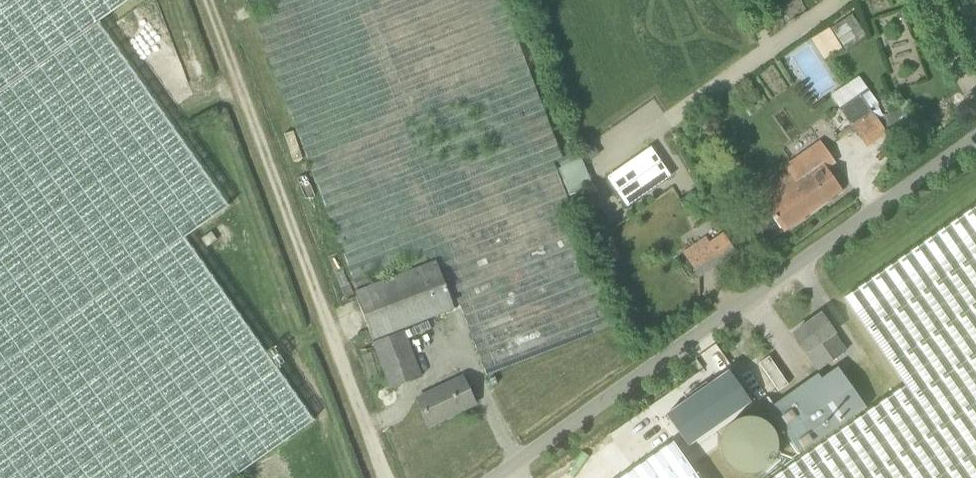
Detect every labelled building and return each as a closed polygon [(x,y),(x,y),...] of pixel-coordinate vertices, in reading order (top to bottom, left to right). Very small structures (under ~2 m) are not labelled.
[(313,420),(184,237),(228,206),(97,21),(127,0),(0,0),(0,477),(232,477),(313,420)] [(501,0),(245,0),(357,291),(436,261),(454,309),(460,307),(487,376),(616,326),(553,161),(562,158),(501,0)] [(842,49),(865,36),(852,13),(829,26),(842,49)] [(852,126),(871,111),(860,95),(840,109),(852,126)] [(783,232),(842,190),(827,169),(828,168),(828,167),(827,168),(824,164),(833,159),(821,141),(792,161),(796,167),(756,195),(768,212),(783,232)] [(608,186),(626,212),(667,183),(649,157),(608,186)] [(890,392),(901,408),(949,477),(975,477),(975,228),(867,303),(916,373),(890,392)] [(709,243),(706,238),(683,252),(699,277),(737,252),(724,233),(709,243)] [(454,309),(436,261),(357,291),(354,292),(373,341),(454,311),(454,309)] [(821,314),(794,334),(808,353),(820,370),(845,353),(833,336),(834,335),(821,314)] [(390,390),(421,378),(403,331),(372,343),(390,390)] [(759,364),(778,392),(788,385),(769,357),(759,364)] [(767,410),(798,455),(865,409),(838,369),(821,380),(818,375),(767,410)] [(729,371),(666,415),(687,446),(750,402),(729,371)] [(430,425),(474,404),(462,378),(418,399),(430,425)] [(901,408),(890,392),(865,409),(798,455),(766,477),(949,477),(901,408)]
